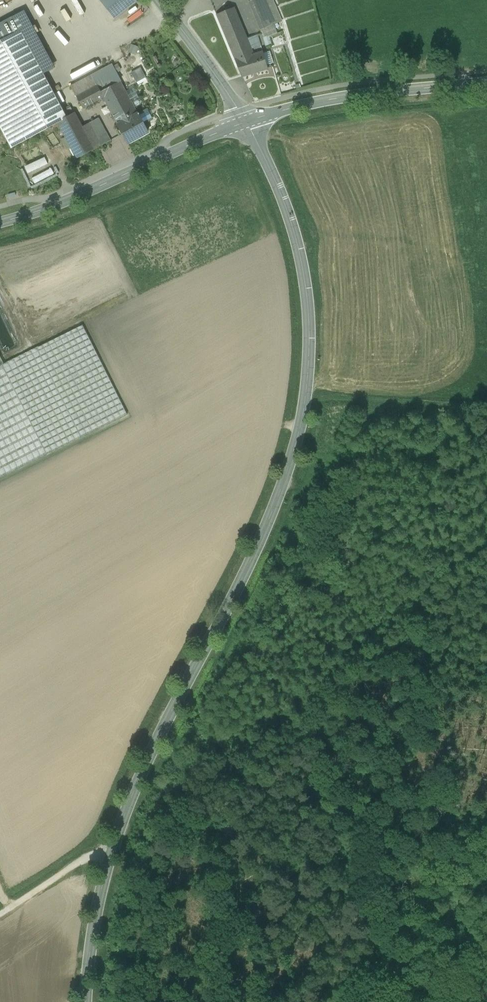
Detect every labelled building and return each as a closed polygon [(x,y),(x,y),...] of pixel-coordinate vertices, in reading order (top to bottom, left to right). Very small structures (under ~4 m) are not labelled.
[(135,0),(101,0),(116,19),(137,3),(135,0)] [(249,1),(255,17),(268,12),(264,0),(252,0),(249,1)] [(274,25),(281,22),(272,0),(264,0),(274,25)] [(234,8),(217,15),(226,37),(243,30),(234,8)] [(55,68),(24,11),(0,23),(0,42),(20,32),(43,74),(55,68)] [(268,12),(255,17),(261,30),(274,25),(268,12)] [(274,25),(261,30),(264,37),(277,32),(274,25)] [(247,39),(243,30),(226,37),(236,61),(262,52),(257,35),(247,39)] [(11,146),(57,122),(65,117),(43,74),(20,32),(0,42),(0,125),(11,146)] [(138,47),(131,45),(128,53),(135,55),(138,47)] [(262,52),(236,61),(242,76),(267,69),(262,52)] [(139,56),(129,61),(133,68),(143,63),(139,56)] [(387,62),(387,72),(397,72),(397,62),(387,62)] [(111,65),(102,70),(105,77),(115,71),(111,65)] [(68,74),(70,79),(84,73),(82,68),(68,74)] [(146,78),(140,68),(131,72),(137,83),(146,78)] [(102,70),(92,75),(97,85),(101,92),(120,81),(115,71),(105,77),(102,70)] [(92,75),(71,86),(76,96),(97,85),(92,75)] [(138,114),(120,81),(101,92),(104,98),(118,125),(138,114)] [(97,85),(76,96),(83,109),(104,98),(101,92),(97,85)] [(65,117),(57,122),(77,159),(94,149),(82,127),(74,112),(65,117)] [(118,125),(128,144),(148,133),(138,114),(118,125)] [(92,122),(82,127),(94,149),(104,144),(92,122)] [(47,156),(26,165),(33,183),(54,174),(47,156)] [(83,325),(37,348),(81,438),(127,415),(83,325)] [(4,364),(2,365),(47,455),(81,438),(37,348),(4,364)] [(0,366),(0,478),(47,455),(2,365),(0,366)]
